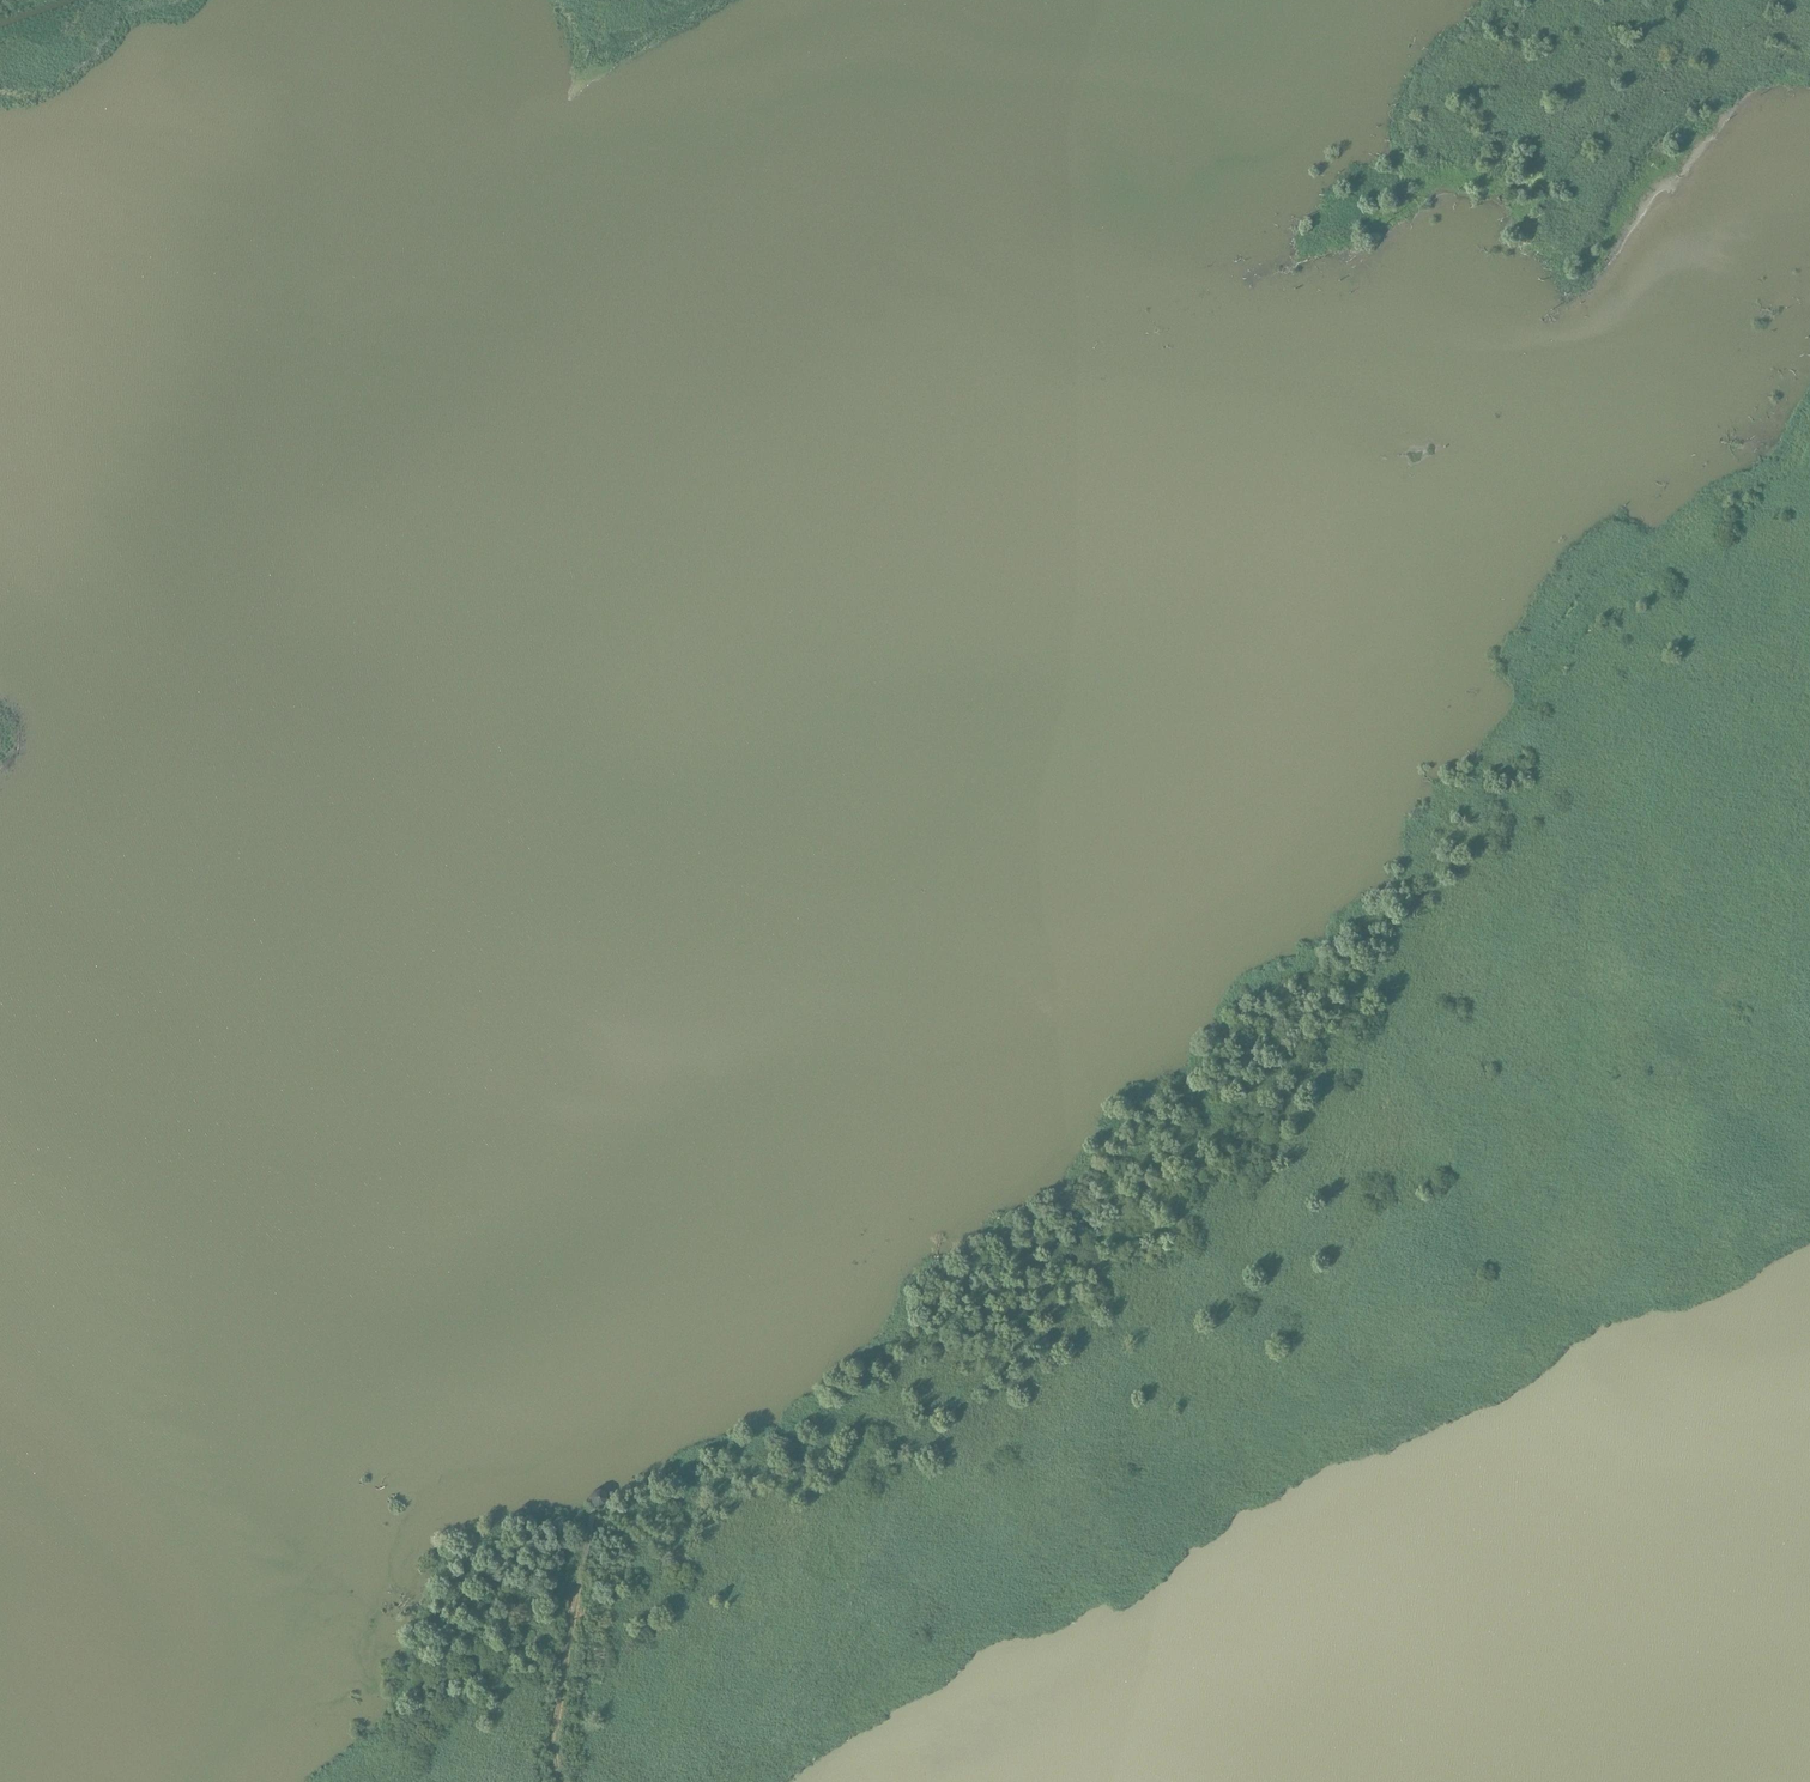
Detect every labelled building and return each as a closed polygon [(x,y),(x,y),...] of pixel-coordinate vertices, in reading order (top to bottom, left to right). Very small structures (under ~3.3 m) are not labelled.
[(605,1493),(600,1490),(594,1492),(591,1497),(593,1503),(595,1504),(598,1505),(604,1504),(607,1498),(605,1493)]
